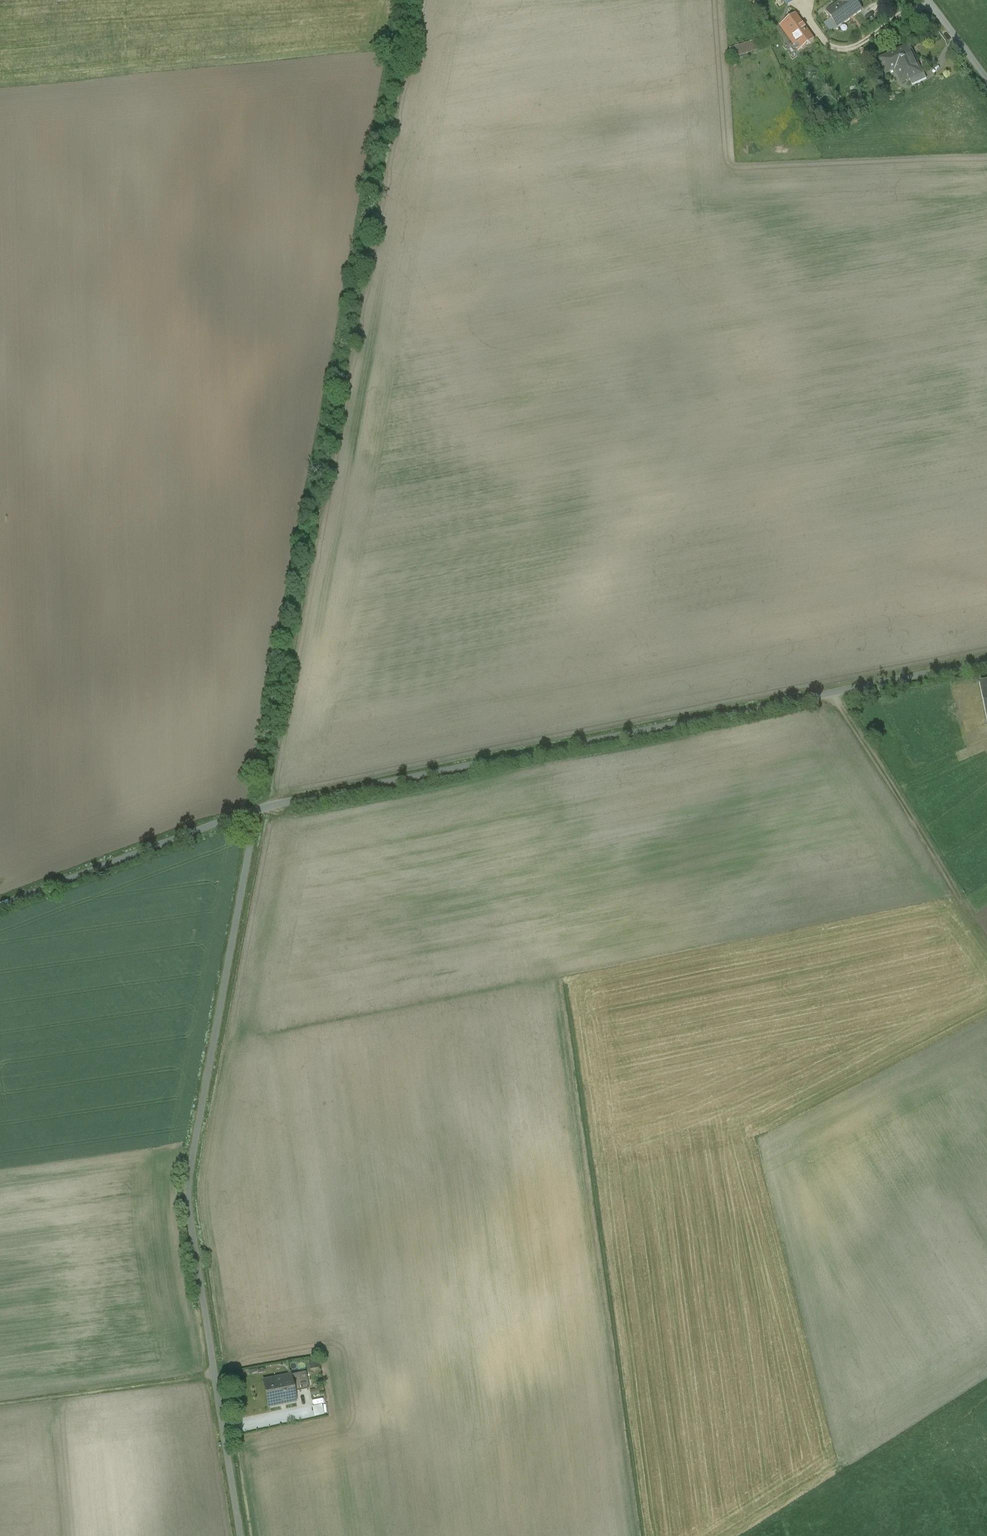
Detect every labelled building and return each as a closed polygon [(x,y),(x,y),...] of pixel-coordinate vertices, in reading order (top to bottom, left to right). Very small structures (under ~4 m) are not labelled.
[(838,3),(831,8),(825,12),(836,26),(860,10),(861,12),(873,4),(870,0),(836,0),(838,3)] [(810,41),(793,16),(779,26),(796,50),(810,41)] [(753,40),(734,46),(738,56),(756,51),(753,40)] [(908,48),(879,60),(885,73),(894,69),(900,83),(908,80),(920,75),(919,74),(908,48)] [(920,75),(908,80),(911,86),(926,80),(922,72),(919,74),(920,75)] [(306,1372),(291,1375),(294,1392),(309,1389),(306,1372)] [(291,1375),(263,1380),(269,1406),(296,1400),(294,1392),(291,1375)]
